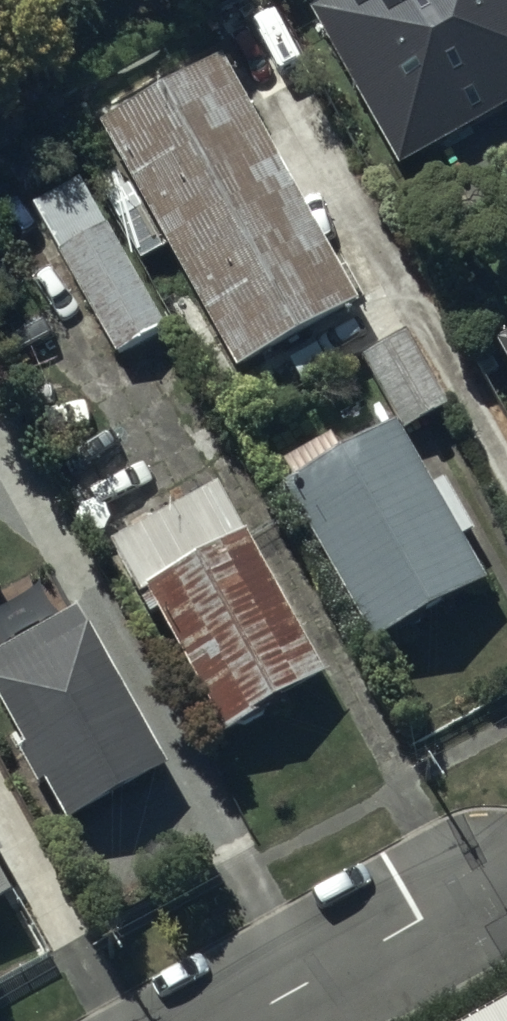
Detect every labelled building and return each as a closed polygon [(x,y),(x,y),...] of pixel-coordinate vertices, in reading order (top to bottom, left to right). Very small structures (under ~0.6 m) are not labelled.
[(311,7),(394,169),(471,129),(454,97),(495,77),(506,100),(506,0),(325,0),(311,7)] [(220,58),(98,125),(236,371),(358,304),(220,58)] [(79,174),(28,203),(115,353),(165,325),(79,174)] [(403,325),(359,351),(403,424),(446,398),(403,325)] [(493,337),(506,363),(506,330),(493,337)] [(476,571),(387,422),(284,483),(373,632),(476,571)] [(221,479),(107,539),(148,616),(156,612),(221,735),(327,678),(221,479)] [(0,648),(0,702),(67,822),(164,768),(74,607),(0,648)] [(11,896),(0,876),(0,901),(11,896)] [(484,1020),(506,1020),(506,1008),(484,1020)]
